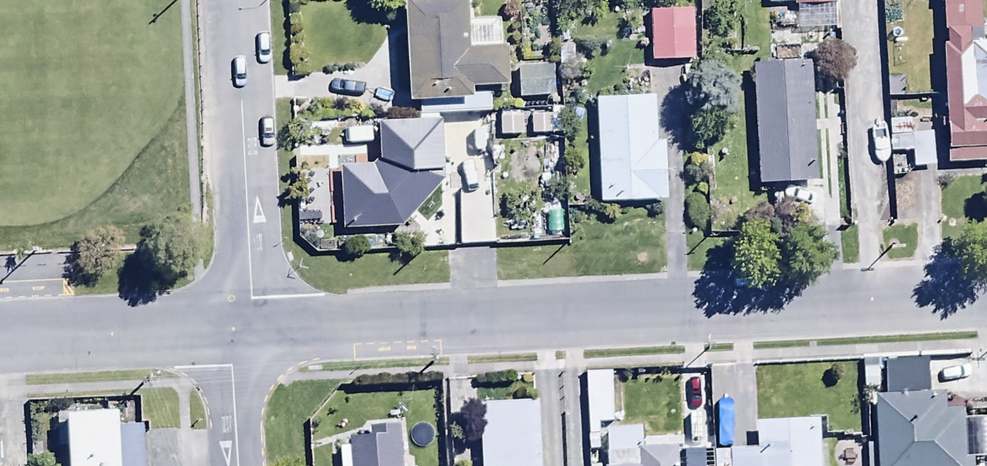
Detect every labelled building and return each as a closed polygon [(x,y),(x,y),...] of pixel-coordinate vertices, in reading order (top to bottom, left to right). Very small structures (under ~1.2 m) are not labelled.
[(408,99),(415,98),(416,115),(492,111),(491,92),(472,93),(472,85),(508,83),(506,42),(473,43),(471,0),(403,0),(408,99)] [(941,43),(946,164),(986,162),(986,41),(980,41),(978,0),(938,0),(939,3),(942,2),(944,43),(941,43)] [(692,10),(650,10),(650,62),(691,62),(692,10)] [(812,61),(750,65),(757,185),(819,182),(812,61)] [(554,65),(518,66),(518,99),(554,98),(554,65)] [(655,95),(595,97),(597,204),(666,202),(664,143),(656,143),(655,95)] [(402,228),(444,181),(442,119),(376,122),(378,165),(339,167),(341,230),(402,228)] [(910,120),(890,120),(890,151),(911,151),(911,168),(935,168),(935,132),(910,133),(910,120)] [(873,399),(876,465),(966,465),(964,411),(944,412),(943,396),(873,399)] [(540,404),(478,406),(481,465),(542,465),(540,404)] [(69,412),(71,465),(144,465),(143,425),(118,426),(117,409),(69,412)] [(819,421),(754,423),(755,450),(713,452),(714,465),(821,465),(819,421)] [(399,427),(367,428),(368,439),(346,440),(347,448),(337,449),(338,465),(401,465),(399,427)] [(677,449),(641,450),(640,428),(603,429),(604,465),(677,465),(677,449)]
